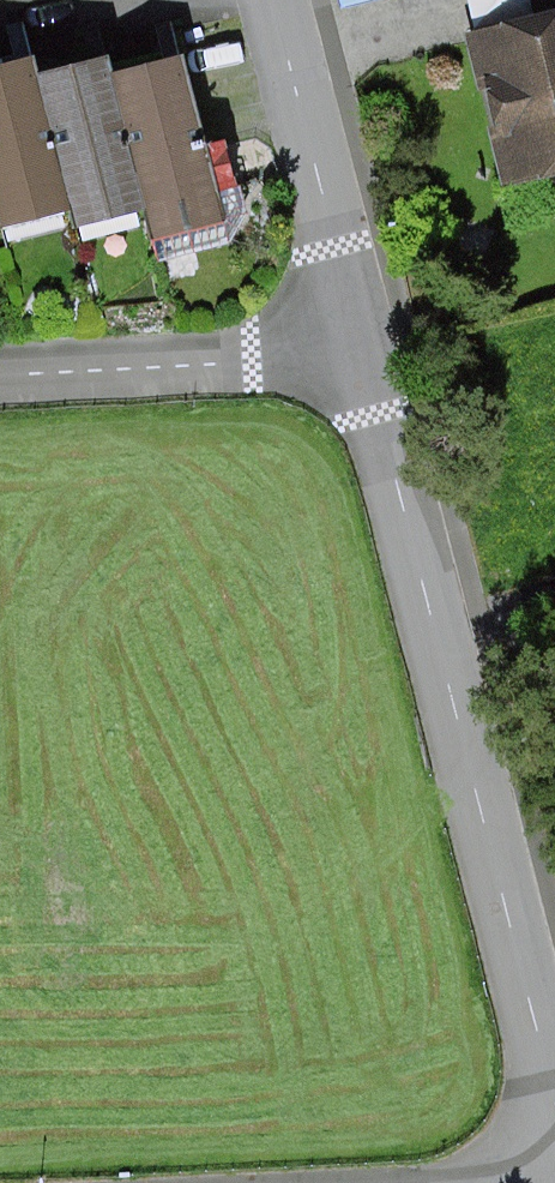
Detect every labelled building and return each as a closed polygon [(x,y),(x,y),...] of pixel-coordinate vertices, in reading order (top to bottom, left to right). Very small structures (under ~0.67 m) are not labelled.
[(554,174),(554,8),(551,9),(524,42),(484,54),(521,184),(554,174)] [(0,60),(0,142),(17,205),(21,221),(91,202),(54,69),(48,47),(0,60)] [(198,47),(130,67),(166,201),(176,233),(246,213),(198,47)] [(125,49),(54,69),(91,202),(96,220),(166,201),(130,67),(125,49)] [(17,205),(0,142),(0,209),(17,205)]
